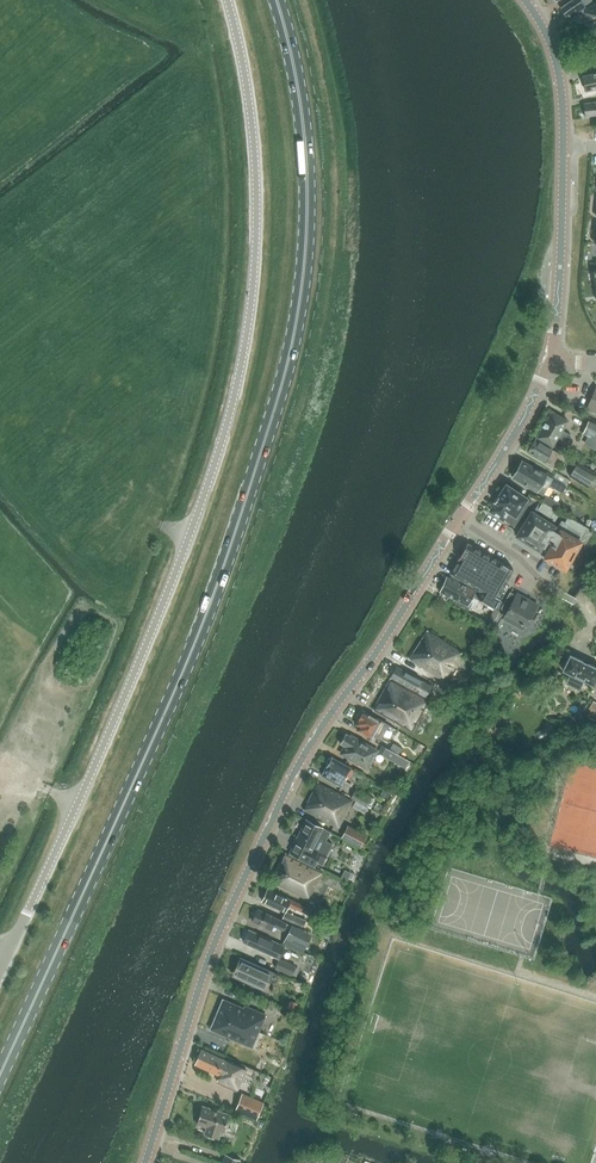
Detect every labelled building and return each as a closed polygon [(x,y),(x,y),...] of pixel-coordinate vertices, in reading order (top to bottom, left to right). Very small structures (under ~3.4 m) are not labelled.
[(561,7),(567,16),(569,15),(570,17),(585,7),(584,5),(591,0),(572,0),(561,7)] [(583,11),(595,30),(595,2),(583,11)] [(586,91),(595,89),(595,73),(583,76),(586,91)] [(586,117),(595,116),(595,102),(584,104),(586,117)] [(587,409),(595,413),(595,387),(587,409)] [(536,437),(552,447),(558,438),(565,442),(569,435),(562,431),(568,421),(551,411),(536,437)] [(589,418),(583,433),(595,439),(595,421),(589,418)] [(528,451),(552,466),(559,453),(535,439),(528,451)] [(529,487),(543,495),(549,485),(562,492),(566,486),(522,461),(513,477),(529,487)] [(594,473),(576,463),(569,475),(587,486),(594,473)] [(496,502),(490,510),(509,523),(510,523),(514,526),(523,513),(531,501),(506,485),(498,496),(495,501),(495,502),(496,502)] [(555,509),(542,502),(537,510),(550,518),(555,509)] [(589,528),(568,516),(564,523),(561,521),(561,520),(557,528),(554,526),(555,526),(532,511),(516,535),(539,550),(542,551),(540,555),(540,554),(545,557),(544,558),(565,569),(589,528)] [(497,561),(467,543),(457,560),(458,560),(450,573),(469,584),(482,591),(478,598),(494,608),(500,598),(498,597),(513,569),(498,560),(497,561)] [(440,591),(468,605),(475,591),(447,577),(440,591)] [(501,608),(507,611),(506,614),(521,622),(520,623),(522,624),(523,623),(526,625),(537,605),(529,600),(530,597),(528,601),(517,595),(518,594),(517,593),(516,595),(510,592),(501,608)] [(410,660),(444,681),(462,652),(427,631),(410,660)] [(570,655),(562,670),(571,674),(566,683),(580,690),(584,681),(594,685),(595,681),(595,668),(570,655)] [(391,678),(428,698),(431,692),(418,685),(420,680),(397,667),(391,678)] [(374,710),(411,731),(412,732),(429,700),(390,679),(373,710),(374,710)] [(444,689),(436,684),(434,687),(442,692),(444,689)] [(585,715),(594,721),(595,718),(595,714),(595,713),(595,712),(595,711),(590,708),(585,715)] [(362,712),(360,713),(358,717),(359,719),(356,724),(359,726),(357,730),(372,738),(374,735),(380,739),(382,735),(388,725),(381,721),(363,711),(362,712)] [(351,736),(346,733),(340,743),(345,746),(341,753),(367,768),(377,750),(351,736)] [(391,742),(384,738),(381,744),(388,748),(391,742)] [(396,753),(383,746),(380,753),(392,760),(396,753)] [(321,776),(347,790),(350,785),(343,781),(351,768),(332,757),(331,758),(329,758),(326,764),(327,765),(321,776)] [(318,782),(304,810),(339,828),(353,800),(318,782)] [(369,798),(355,790),(351,797),(365,805),(369,798)] [(332,845),(333,844),(326,841),(331,832),(306,819),(290,852),(290,853),(289,855),(299,860),(313,867),(316,861),(322,865),(323,864),(321,863),(325,855),(326,856),(332,845)] [(361,833),(347,826),(341,837),(355,844),(361,833)] [(289,855),(285,853),(271,881),(310,900),(320,879),(319,879),(323,871),(313,867),(299,860),(289,855)] [(295,908),(298,903),(268,889),(262,901),(285,912),(288,905),(295,908)] [(286,938),(306,947),(312,934),(259,909),(253,922),(271,930),(273,925),(289,932),(286,938)] [(284,946),(249,930),(244,942),(279,958),(284,946)] [(249,982),(265,989),(273,971),(240,957),(234,973),(250,980),(249,982)] [(283,963),(278,961),(275,967),(292,975),(296,966),(284,961),(283,963)] [(243,1009),(238,1006),(238,1005),(224,999),(223,999),(222,1000),(210,1028),(210,1029),(211,1030),(225,1036),(226,1035),(231,1037),(231,1038),(252,1047),(266,1015),(244,1006),(243,1009)] [(246,1070),(201,1049),(195,1064),(220,1075),(217,1081),(237,1090),(246,1070)] [(263,1102),(242,1093),(236,1110),(257,1118),(263,1102)] [(205,1134),(220,1138),(222,1131),(225,1132),(230,1115),(202,1106),(197,1123),(207,1126),(205,1134)] [(226,1154),(222,1162),(239,1162),(240,1160),(226,1154)]
